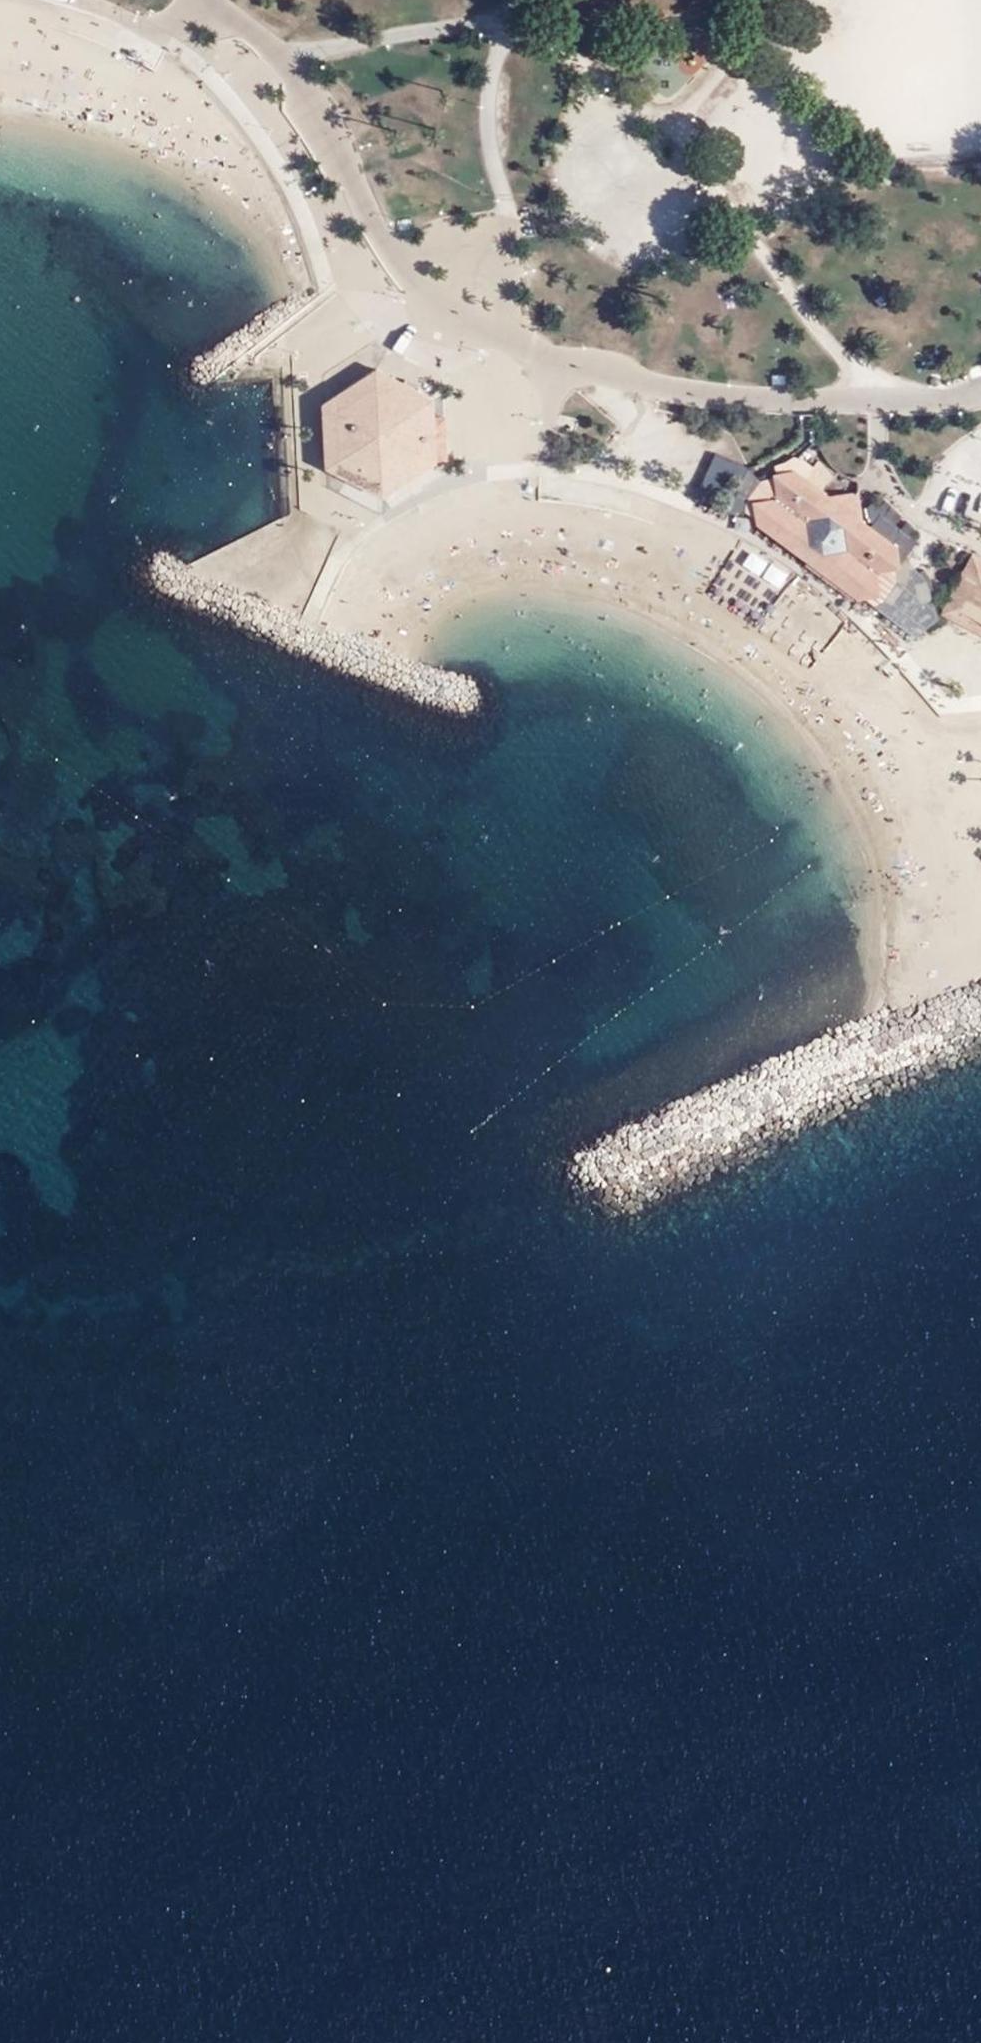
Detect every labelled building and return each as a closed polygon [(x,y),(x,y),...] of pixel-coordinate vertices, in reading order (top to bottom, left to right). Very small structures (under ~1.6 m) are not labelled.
[(330,472),(381,497),(437,462),(443,460),(441,416),(434,417),(431,404),(413,391),(374,372),(317,404),(324,468),(330,472)] [(746,499),(745,509),(756,517),(757,523),(857,596),(876,570),(897,565),(895,544),(862,519),(858,490),(828,495),(795,471),(761,478),(746,499)] [(966,556),(936,614),(980,636),(980,563),(966,556)] [(857,596),(878,592),(876,570),(857,596)]
